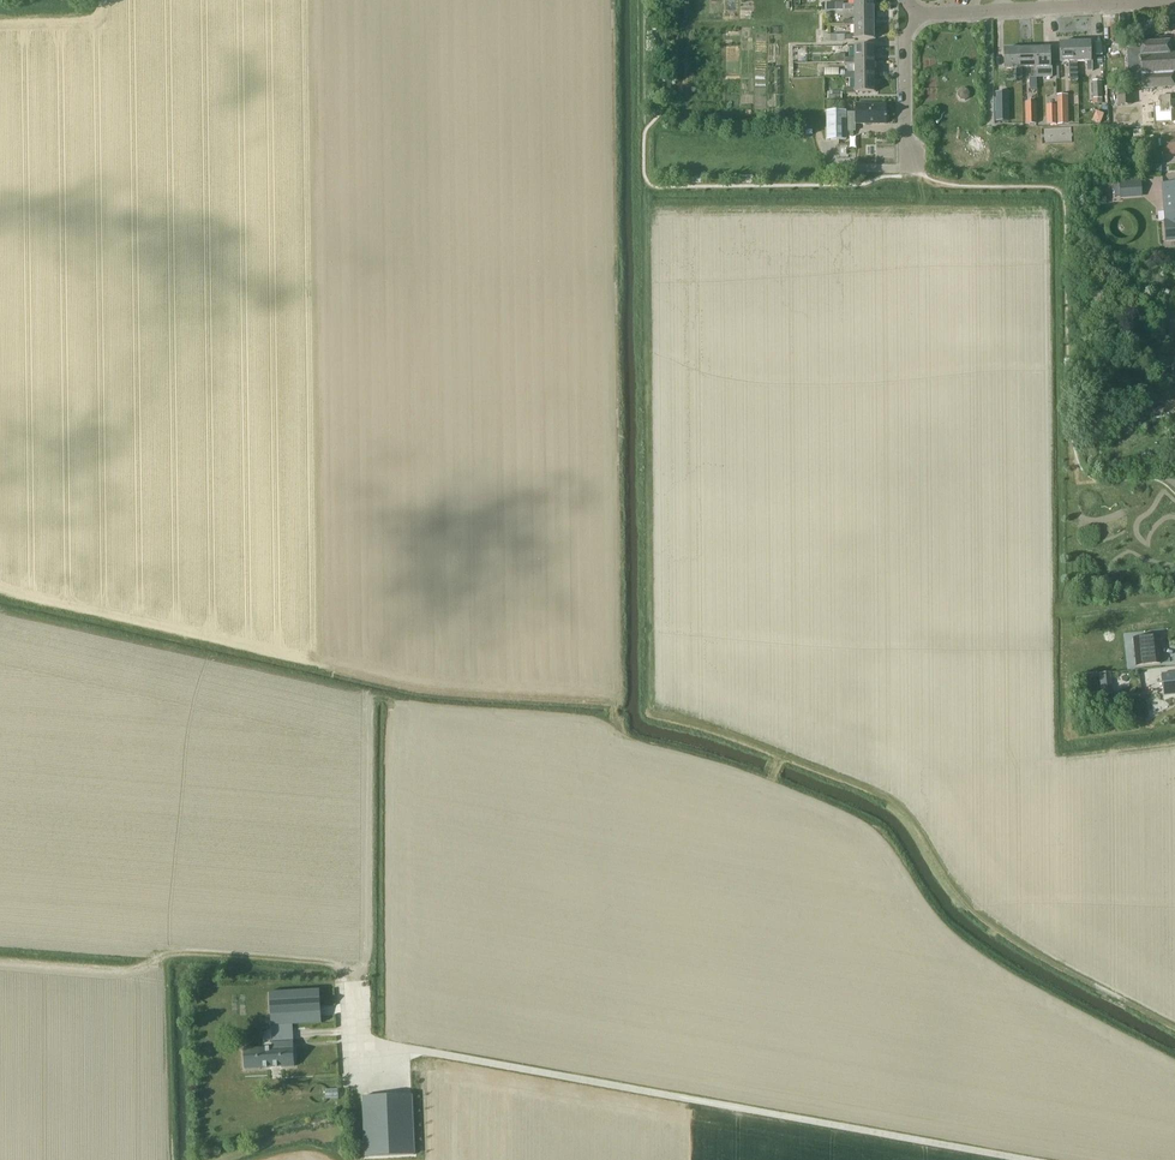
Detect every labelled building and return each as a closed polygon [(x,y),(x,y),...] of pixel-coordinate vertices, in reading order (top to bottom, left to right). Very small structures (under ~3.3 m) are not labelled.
[(874,0),(855,0),(855,4),(845,5),(845,10),(855,10),(855,8),(874,8),(874,0)] [(845,25),(855,25),(855,23),(875,23),(874,8),(855,8),(855,10),(855,19),(844,19),(845,25)] [(1166,15),(1167,30),(1174,29),(1174,15),(1166,15)] [(875,38),(875,23),(855,23),(855,25),(855,34),(844,34),(844,40),(855,40),(855,38),(875,38)] [(1142,44),(1142,48),(1128,49),(1130,79),(1136,79),(1137,84),(1144,83),(1144,87),(1174,85),(1174,74),(1174,73),(1174,53),(1171,53),(1170,40),(1142,42),(1142,44)] [(1076,62),(1078,62),(1087,62),(1087,72),(1093,72),(1093,61),(1092,61),(1091,42),(1076,43),(1076,62)] [(1078,72),(1078,62),(1076,62),(1076,43),(1060,43),(1060,44),(1061,62),(1071,62),(1071,72),(1071,81),(1078,81),(1078,72)] [(855,58),(845,58),(845,63),(855,63),(855,61),(875,61),(875,45),(855,45),(855,58)] [(1022,78),(1022,69),(1020,69),(1020,48),(1005,48),(1005,68),(1017,68),(1017,78),(1022,78)] [(1035,48),(1020,48),(1020,69),(1022,69),(1033,69),(1033,78),(1038,78),(1038,68),(1036,68),(1035,48)] [(1036,68),(1038,68),(1048,68),(1048,77),(1053,77),(1053,66),(1051,66),(1051,48),(1035,48),(1036,68)] [(875,76),(875,61),(855,61),(855,63),(855,72),(845,72),(845,78),(855,78),(855,76),(875,76)] [(855,76),(855,78),(855,88),(845,88),(845,93),(856,93),(856,92),(875,92),(875,76),(855,76)] [(1103,98),(1102,80),(1093,81),(1093,98),(1103,98)] [(1133,104),(1132,90),(1116,91),(1117,105),(1133,104)] [(1009,121),(1009,92),(995,92),(996,121),(1009,121)] [(1069,124),(1068,95),(1057,95),(1058,125),(1069,124)] [(1174,120),(1174,100),(1171,100),(1171,95),(1161,95),(1161,111),(1170,110),(1171,120),(1174,120)] [(1037,123),(1036,102),(1025,102),(1026,123),(1037,123)] [(846,140),(846,132),(856,132),(856,124),(887,124),(887,104),(855,104),(855,112),(846,112),(846,111),(827,111),(827,140),(846,140)] [(1057,123),(1056,105),(1046,105),(1047,124),(1057,123)] [(1099,111),(1096,121),(1103,123),(1107,114),(1099,111)] [(1133,130),(1134,139),(1142,138),(1142,130),(1133,130)] [(1161,133),(1163,153),(1174,153),(1174,133),(1161,133)] [(1154,146),(1154,136),(1143,136),(1143,147),(1154,146)] [(1120,199),(1142,197),(1141,180),(1119,181),(1120,191),(1120,196),(1120,199)] [(1174,240),(1174,182),(1163,183),(1166,221),(1164,221),(1166,240),(1174,240)] [(1147,627),(1158,627),(1159,612),(1152,612),(1152,618),(1147,618),(1147,627)] [(1159,662),(1159,655),(1159,654),(1158,647),(1159,647),(1157,635),(1150,636),(1133,638),(1136,666),(1151,665),(1160,664),(1160,662),(1159,662)] [(1161,674),(1164,695),(1174,694),(1174,672),(1161,674)] [(1110,680),(1109,673),(1100,674),(1100,681),(1110,680)] [(266,995),(268,1028),(318,1025),(316,991),(266,995)] [(263,1048),(243,1049),(244,1069),(295,1066),(293,1041),(272,1042),(272,1047),(263,1048)] [(328,1090),(329,1098),(341,1097),(340,1089),(328,1090)] [(415,1154),(412,1094),(363,1096),(366,1156),(415,1154)]
